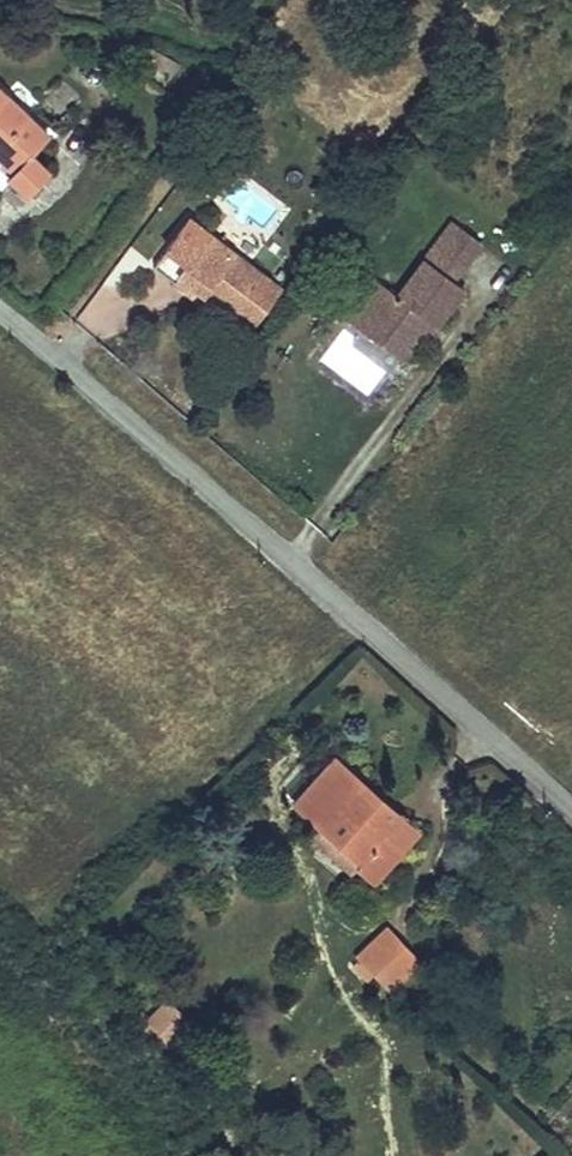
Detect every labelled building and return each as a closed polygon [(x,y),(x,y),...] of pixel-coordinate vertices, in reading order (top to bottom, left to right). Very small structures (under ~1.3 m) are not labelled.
[(12,173),(8,178),(28,196),(47,174),(29,157),(46,137),(3,96),(0,99),(0,161),(12,173)] [(391,290),(367,323),(407,353),(424,331),(433,318),(443,326),(473,289),(462,280),(487,248),(456,225),(401,297),(391,290)] [(183,241),(157,275),(177,291),(185,282),(251,335),(281,298),(212,244),(203,256),(183,241)] [(378,280),(353,313),(367,323),(391,290),(378,280)] [(433,318),(424,331),(439,343),(449,331),(443,326),(433,318)] [(335,759),(295,805),(360,865),(356,869),(369,881),(396,850),(381,835),(396,816),(335,759)] [(396,816),(381,835),(396,850),(413,831),(396,816)] [(381,934),(353,964),(370,980),(398,951),(381,934)] [(398,951),(370,980),(386,994),(414,964),(398,951)] [(164,1005),(149,1022),(178,1049),(194,1032),(164,1005)]
